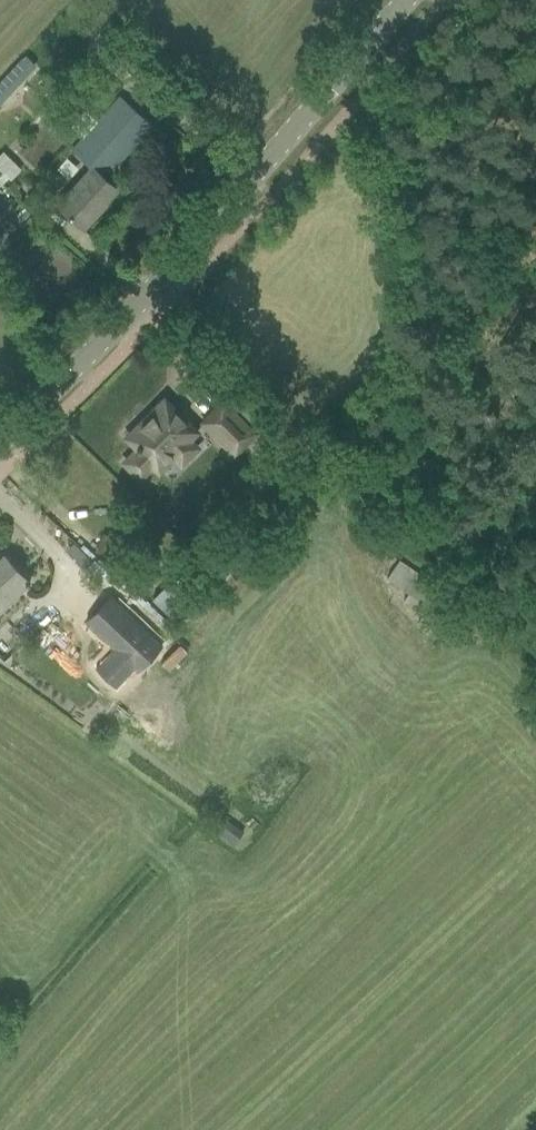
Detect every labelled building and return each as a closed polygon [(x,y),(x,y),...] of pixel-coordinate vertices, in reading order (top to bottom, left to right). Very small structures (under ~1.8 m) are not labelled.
[(30,70),(19,61),(0,82),(0,103),(30,70)] [(154,64),(145,73),(153,80),(162,71),(154,64)] [(116,188),(105,177),(152,125),(119,96),(72,149),(91,166),(57,204),(84,228),(98,213),(95,211),(116,188)] [(9,179),(20,168),(3,152),(0,154),(0,169),(9,179)] [(66,177),(76,166),(65,156),(55,167),(66,177)] [(22,206),(15,213),(21,219),(28,211),(22,206)] [(196,447),(188,439),(196,431),(164,399),(127,437),(138,448),(125,462),(140,477),(153,463),(154,464),(169,450),(181,462),(196,447)] [(234,453),(254,432),(223,401),(202,422),(234,453)] [(97,550),(123,559),(128,542),(102,533),(97,550)] [(29,582),(3,555),(0,558),(0,609),(29,582)] [(387,577),(437,614),(450,597),(400,560),(387,577)] [(167,583),(153,597),(172,616),(186,602),(167,583)] [(109,595),(86,621),(114,647),(96,667),(115,685),(134,666),(138,670),(161,644),(109,595)] [(90,720),(80,733),(86,737),(95,724),(90,720)] [(216,830),(235,845),(244,832),(226,818),(216,830)]
